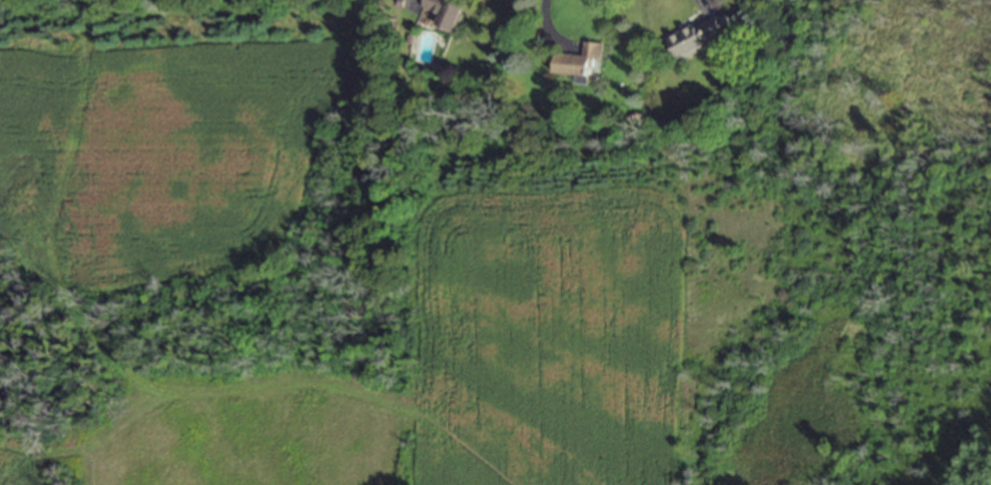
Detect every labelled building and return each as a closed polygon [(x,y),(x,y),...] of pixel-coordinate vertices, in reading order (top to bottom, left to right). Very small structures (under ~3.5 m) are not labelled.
[(468,0),(426,0),(423,8),(442,15),(438,26),(455,32),(468,0)] [(678,61),(734,34),(724,13),(668,40),(678,61)] [(604,45),(586,43),(585,58),(558,55),(555,74),(591,78),(592,65),(602,66),(604,45)]
